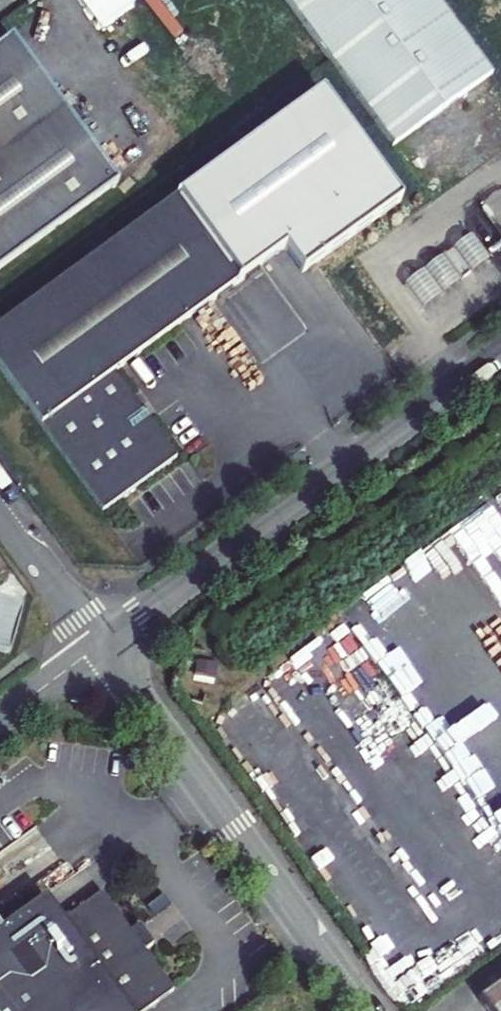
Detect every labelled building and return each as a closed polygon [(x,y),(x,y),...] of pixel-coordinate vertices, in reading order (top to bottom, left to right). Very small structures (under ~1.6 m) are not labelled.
[(327,61),(390,147),(491,74),(437,0),(282,0),(327,61)] [(0,45),(0,269),(116,184),(10,38),(0,45)] [(0,326),(0,372),(102,511),(176,457),(114,372),(235,283),(172,199),(0,326)] [(470,237),(450,251),(468,275),(487,261),(470,237)] [(450,251),(441,258),(458,282),(468,275),(450,251)] [(441,258),(422,271),(440,295),(458,282),(441,258)] [(422,271),(401,286),(419,311),(440,295),(422,271)] [(171,991),(143,953),(152,946),(136,925),(128,931),(100,893),(61,921),(44,897),(0,929),(0,1010),(144,1010),(171,991)] [(470,994),(482,1010),(500,1010),(500,972),(470,994)]
